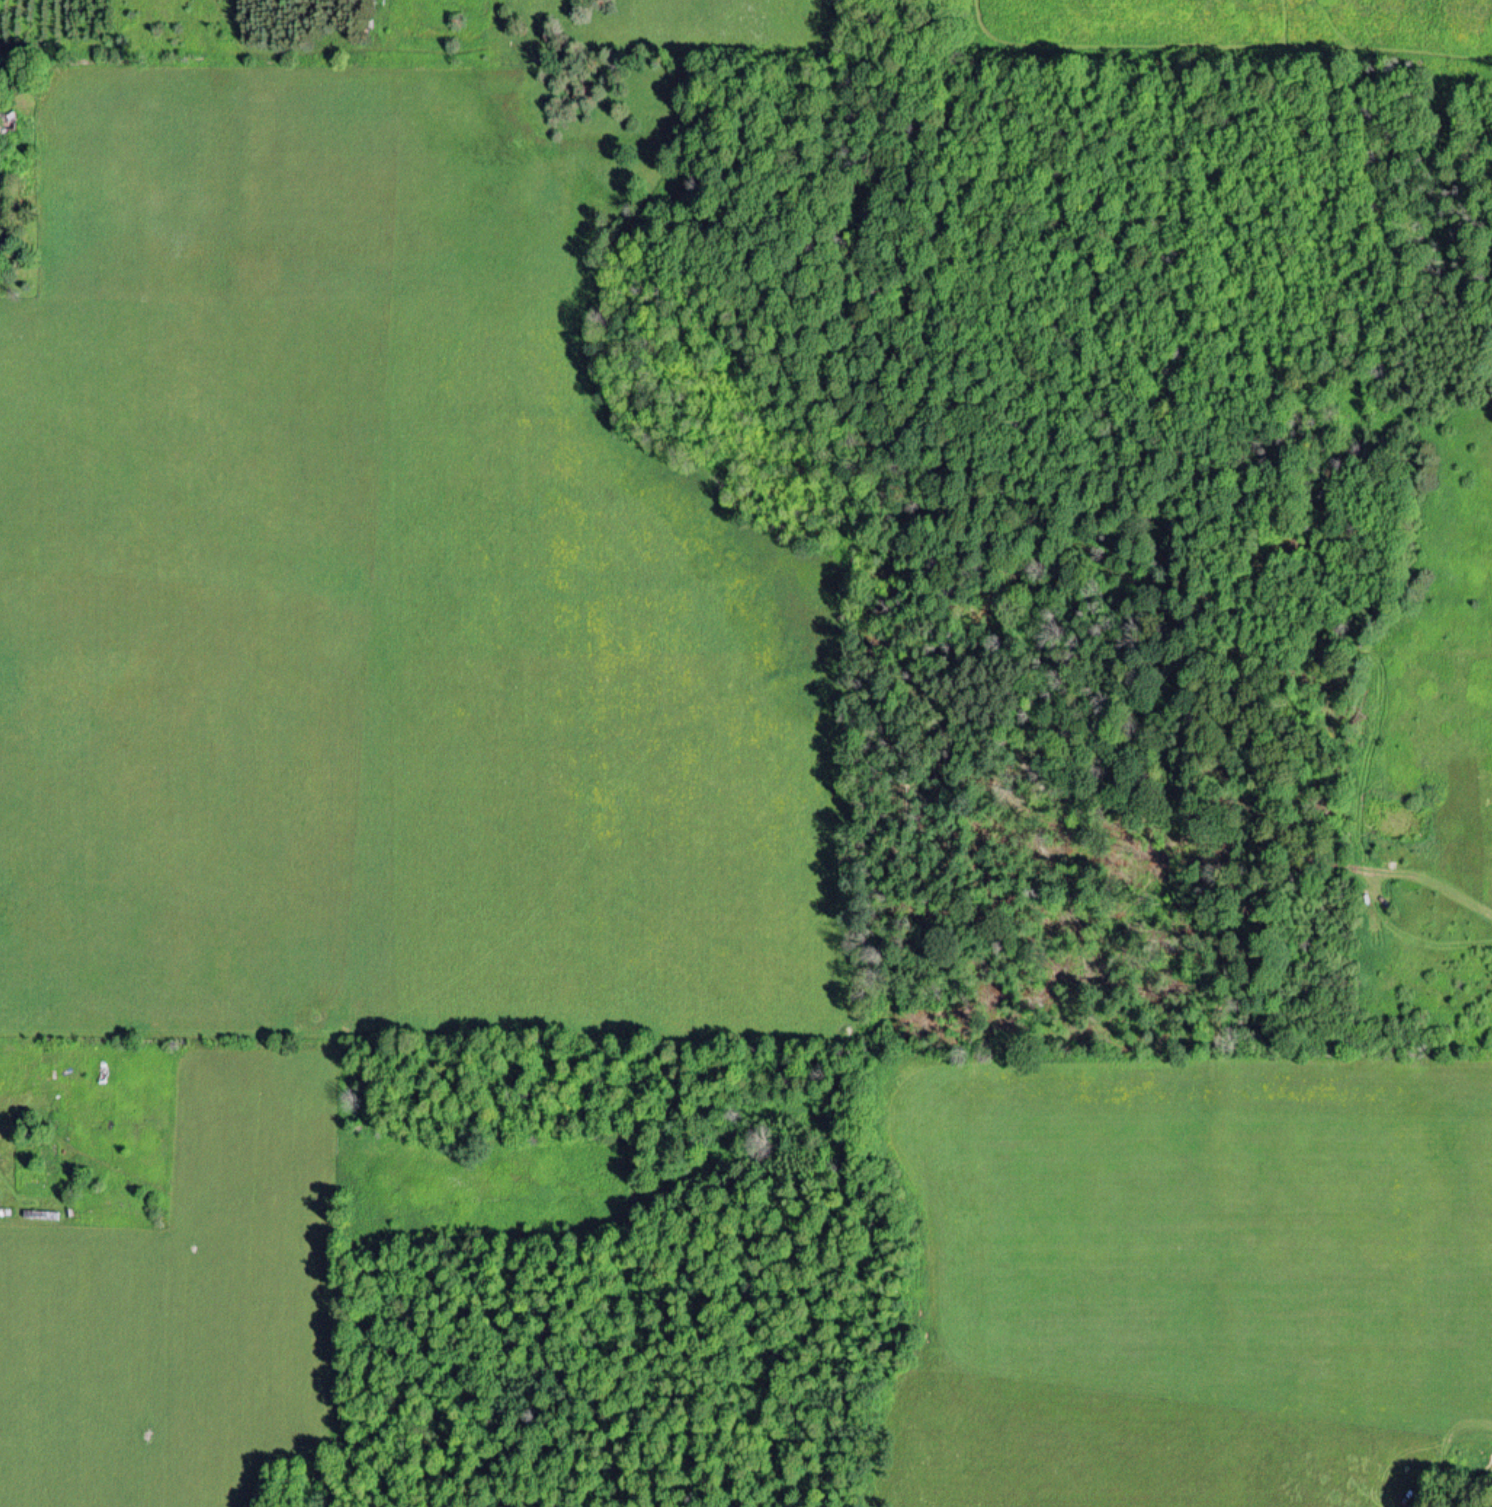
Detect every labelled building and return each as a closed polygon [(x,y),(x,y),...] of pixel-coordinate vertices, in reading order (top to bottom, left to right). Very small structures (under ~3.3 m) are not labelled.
[(7,114),(7,136),(21,136),(21,114),(7,114)]
